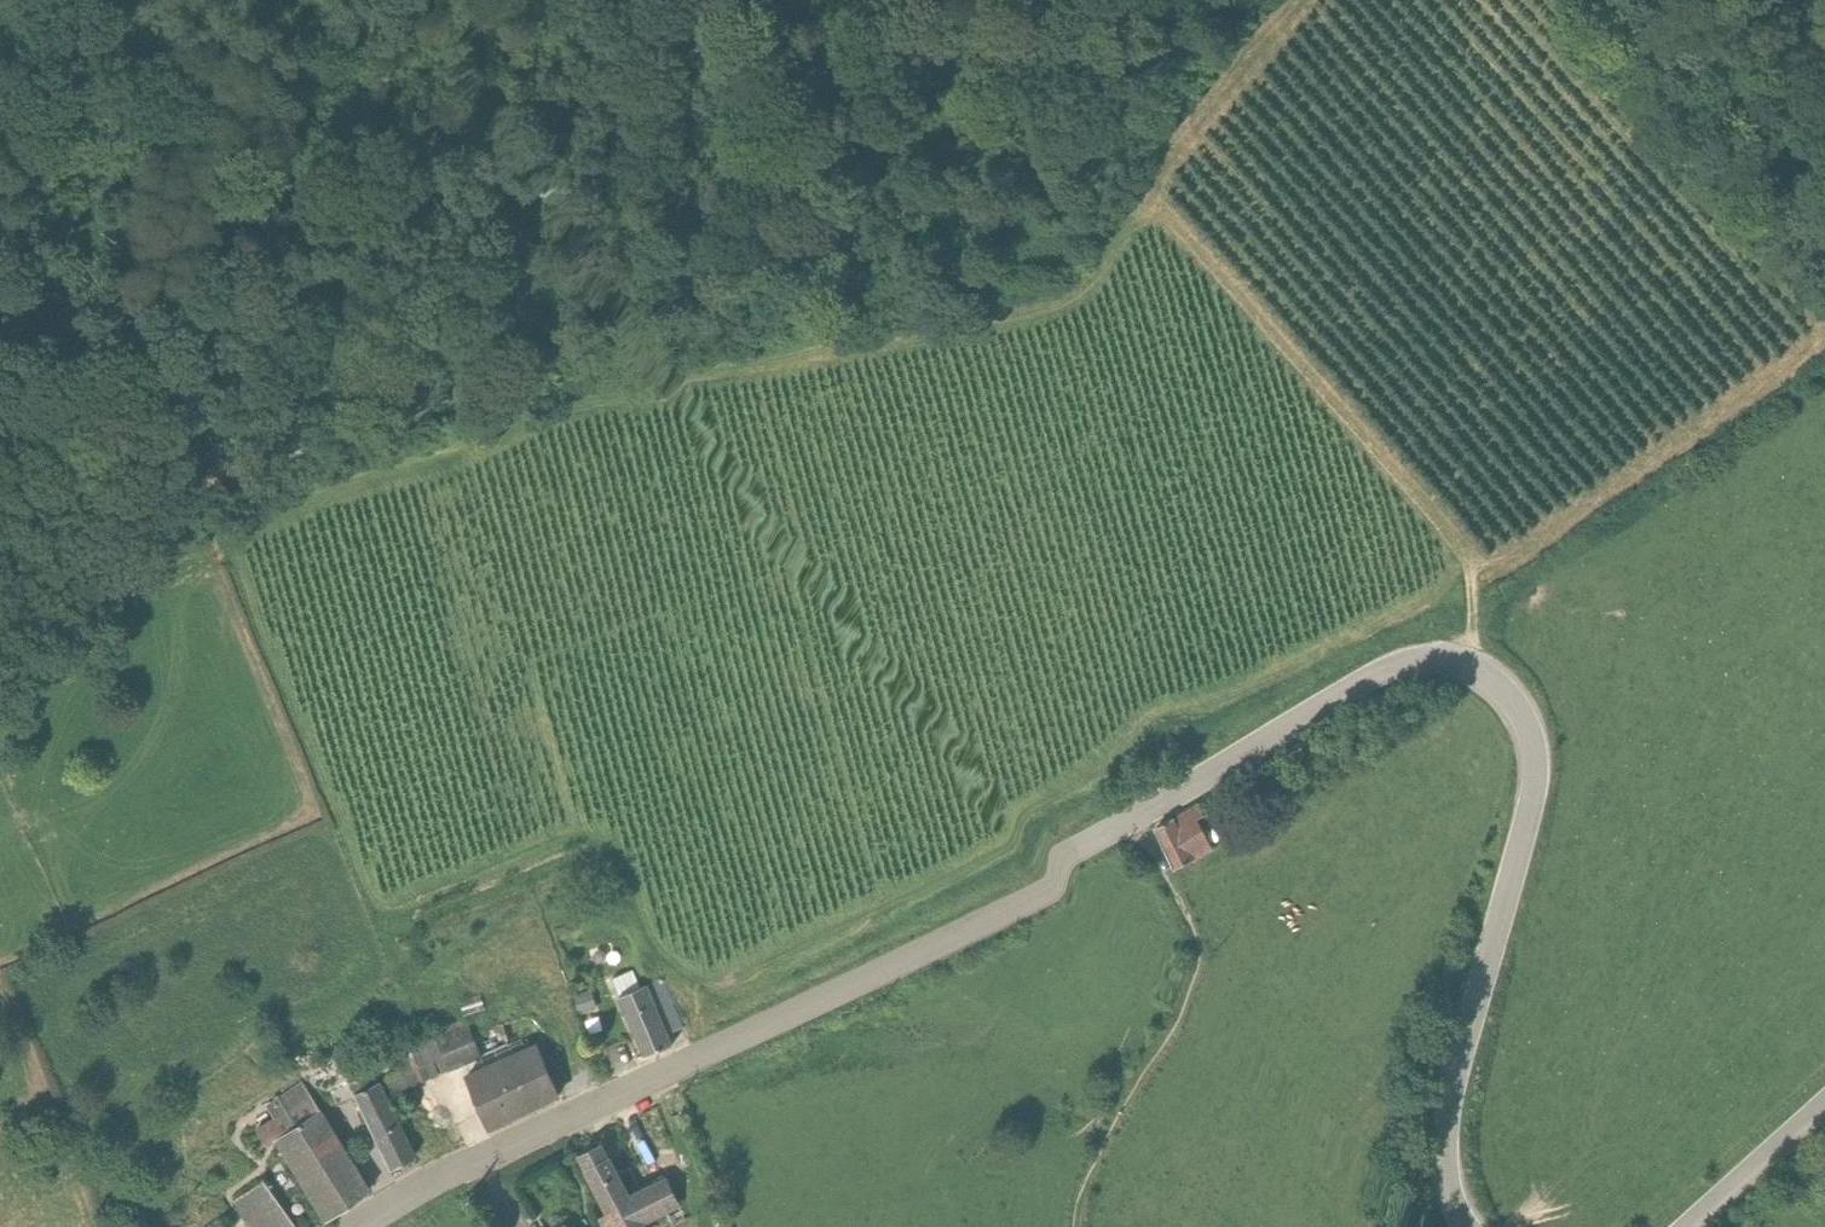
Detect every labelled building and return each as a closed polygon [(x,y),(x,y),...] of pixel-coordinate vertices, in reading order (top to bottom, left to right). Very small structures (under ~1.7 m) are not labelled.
[(1186,837),(1142,863),(1165,903),(1200,882),(1185,852),(1192,848),(1186,837)] [(619,999),(640,989),(632,972),(611,981),(619,999)] [(640,989),(619,999),(644,1057),(671,1046),(666,1036),(682,1029),(662,979),(649,985),(640,989)] [(590,992),(573,998),(579,1017),(596,1011),(590,992)] [(480,996),(459,1003),(464,1016),(484,1010),(480,996)] [(403,1072),(409,1088),(448,1071),(449,1074),(460,1068),(489,1129),(555,1097),(558,1096),(534,1047),(525,1050),(520,1038),(510,1042),(501,1025),(471,1034),(463,1021),(393,1049),(403,1072)] [(383,1099),(376,1084),(369,1070),(345,1082),(389,1172),(414,1159),(383,1099)] [(376,1084),(383,1099),(409,1088),(403,1072),(376,1084)] [(272,1119),(255,1130),(266,1148),(272,1144),(324,1223),(369,1193),(298,1087),(279,1099),(277,1097),(273,1100),(274,1102),(265,1108),(272,1119)] [(684,1220),(677,1207),(681,1205),(667,1178),(626,1198),(600,1146),(579,1157),(611,1221),(601,1226),(670,1226),(684,1220)] [(233,1205),(249,1226),(293,1226),(263,1184),(233,1205)]
